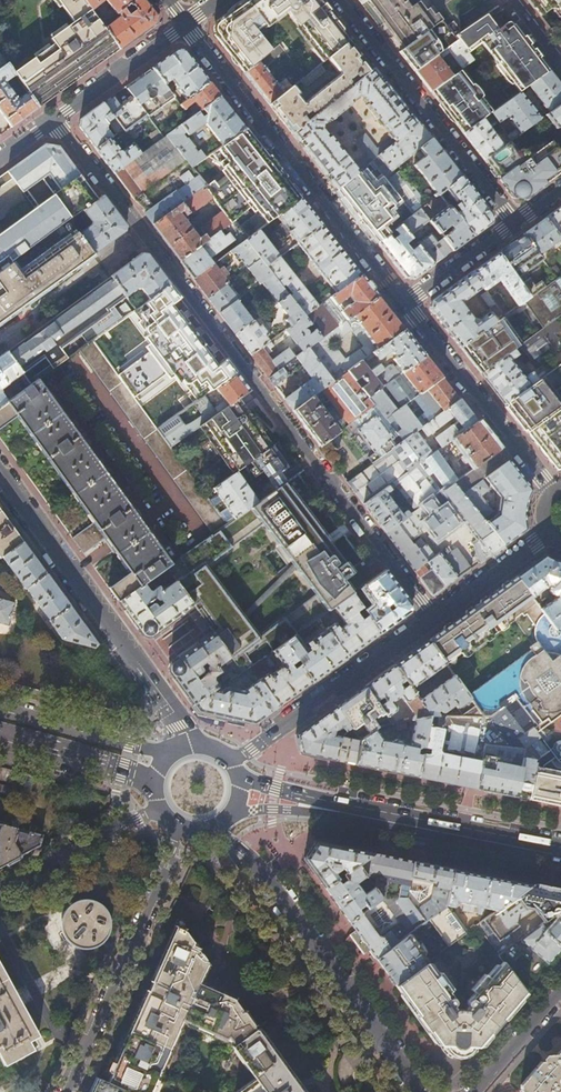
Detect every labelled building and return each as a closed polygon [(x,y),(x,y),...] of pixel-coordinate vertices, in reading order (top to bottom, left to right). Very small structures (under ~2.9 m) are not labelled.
[(74,21),(49,39),(52,43),(13,71),(16,75),(28,93),(38,108),(120,49),(104,28),(91,10),(85,0),(59,0),(74,21)] [(91,10),(105,0),(85,0),(91,10)] [(144,0),(134,0),(117,13),(120,16),(104,28),(120,49),(135,39),(138,37),(156,24),(156,19),(156,15),(144,0)] [(116,14),(117,13),(134,0),(106,0),(116,14)] [(271,52),(257,34),(265,28),(266,29),(287,13),(306,37),(314,48),(312,51),(322,64),(327,60),(349,42),(342,34),(340,30),(344,27),(323,0),(251,0),(247,2),(247,1),(229,14),(227,16),(229,19),(226,21),(225,27),(227,31),(218,38),(217,40),(240,70),(243,74),(244,74),(259,62),(259,61),(271,52)] [(366,1),(384,23),(397,14),(398,15),(411,7),(406,0),(367,0),(366,1)] [(411,7),(398,15),(386,24),(404,49),(422,36),(431,30),(443,21),(427,0),(422,0),(411,8),(411,7)] [(541,17),(550,10),(554,11),(554,13),(558,19),(560,18),(560,0),(529,0),(541,17)] [(213,36),(217,40),(218,38),(227,31),(225,27),(226,21),(229,19),(227,16),(229,14),(228,13),(217,21),(218,24),(215,35),(213,36)] [(462,32),(455,37),(458,41),(468,54),(481,43),(519,93),(520,92),(528,86),(548,71),(532,50),(515,28),(512,25),(511,25),(509,23),(507,22),(496,30),(485,15),(462,32)] [(404,49),(399,53),(409,65),(415,72),(436,57),(439,54),(458,41),(455,37),(447,27),(443,21),(431,30),(440,42),(431,49),(425,41),(428,40),(426,37),(423,39),(422,36),(404,49)] [(454,22),(447,27),(455,37),(462,32),(454,22)] [(314,48),(306,37),(303,40),(312,51),(314,48)] [(436,57),(415,72),(430,92),(455,74),(473,61),(468,54),(458,41),(439,54),(442,58),(449,53),(459,65),(454,69),(455,70),(449,74),(436,57)] [(286,93),(269,106),(281,121),(291,135),(371,71),(349,42),(327,60),(339,76),(303,104),(297,97),(300,95),(293,87),(286,93)] [(279,46),(271,52),(259,61),(259,62),(244,74),(256,90),(269,106),(286,93),(278,84),(277,85),(263,68),(283,52),(279,46)] [(186,101),(209,83),(198,69),(185,52),(176,50),(152,68),(153,70),(165,85),(171,81),(186,101)] [(13,71),(0,52),(0,111),(12,127),(38,108),(28,93),(19,98),(17,98),(14,95),(17,93),(15,90),(13,91),(6,82),(16,75),(13,71)] [(294,65),(287,56),(283,60),(290,68),(294,65)] [(325,72),(320,66),(305,78),(300,82),(305,88),(325,72)] [(364,167),(371,161),(417,125),(373,69),(371,71),(291,135),(313,162),(335,190),(359,171),(364,167)] [(132,96),(145,113),(172,94),(165,85),(153,70),(141,79),(139,77),(136,79),(125,87),(132,96)] [(548,113),(560,104),(560,88),(559,85),(548,71),(528,86),(548,113)] [(487,116),(455,74),(430,92),(463,134),(483,119),(487,116)] [(193,103),(200,111),(202,110),(220,97),(216,91),(209,83),(186,101),(180,105),(184,110),(193,103)] [(507,136),(510,141),(541,119),(520,92),(519,93),(491,113),(498,123),(506,117),(509,118),(517,129),(507,136)] [(124,134),(147,117),(145,113),(132,96),(120,104),(114,96),(102,104),(122,130),(123,132),(124,134)] [(201,118),(197,113),(190,118),(166,136),(175,147),(180,144),(186,152),(181,155),(186,161),(191,167),(205,158),(200,151),(197,152),(194,148),(195,147),(188,138),(186,138),(183,134),(186,133),(187,135),(189,135),(205,124),(221,146),(222,145),(245,129),(236,117),(220,97),(202,110),(206,115),(201,118)] [(122,130),(102,104),(92,111),(80,120),(79,127),(96,150),(111,139),(112,138),(106,130),(107,128),(105,125),(108,123),(116,135),(117,134),(122,130)] [(548,113),(545,116),(558,133),(559,134),(560,132),(560,104),(548,113)] [(473,147),(483,160),(503,146),(483,119),(463,134),(473,147)] [(420,122),(419,123),(417,125),(371,161),(377,168),(383,164),(390,172),(419,149),(422,152),(417,156),(420,160),(413,165),(418,172),(415,174),(417,177),(420,174),(435,194),(432,196),(434,198),(439,194),(445,189),(461,176),(454,167),(436,144),(431,138),(432,138),(420,122)] [(254,140),(245,129),(222,145),(228,153),(232,153),(239,163),(242,160),(260,148),(254,140)] [(123,132),(122,130),(117,134),(125,145),(130,141),(124,134),(123,132)] [(175,147),(166,136),(163,138),(140,155),(115,174),(125,188),(134,199),(186,161),(181,155),(175,147)] [(115,174),(140,155),(133,145),(132,144),(122,152),(119,151),(119,149),(121,148),(119,145),(117,146),(111,139),(96,150),(105,161),(114,174),(115,174)] [(507,143),(503,146),(483,160),(498,179),(511,196),(525,198),(560,172),(560,147),(558,149),(551,140),(533,154),(527,153),(525,149),(522,151),(521,149),(515,153),(507,143)] [(7,172),(12,179),(22,193),(26,190),(38,207),(55,231),(68,221),(82,211),(98,200),(97,199),(58,147),(45,144),(37,150),(7,172)] [(268,158),(260,148),(242,160),(246,165),(243,166),(252,178),(259,173),(267,183),(261,187),(266,193),(261,196),(270,207),(279,200),(284,208),(282,210),(284,212),(301,199),(268,158)] [(242,160),(239,163),(235,165),(239,170),(243,166),(246,165),(242,160)] [(186,161),(134,199),(135,200),(136,201),(136,202),(137,202),(137,203),(138,204),(139,203),(143,210),(144,209),(146,212),(148,213),(146,215),(153,225),(205,188),(207,187),(202,182),(191,167),(186,161)] [(359,171),(335,190),(349,207),(385,178),(377,168),(371,161),(364,167),(369,173),(365,176),(359,171)] [(207,187),(205,188),(212,198),(216,203),(247,180),(239,170),(235,165),(212,182),(207,187)] [(12,179),(7,172),(0,177),(0,188),(12,179)] [(386,181),(395,192),(413,215),(420,210),(422,207),(396,174),(386,181)] [(492,215),(461,176),(445,189),(449,194),(447,196),(449,199),(452,198),(461,209),(454,214),(472,237),(491,223),(492,215)] [(208,177),(202,182),(207,187),(212,182),(208,177)] [(205,188),(153,225),(167,243),(180,260),(220,232),(224,229),(232,223),(224,214),(199,232),(202,237),(199,240),(179,214),(184,211),(187,215),(188,214),(189,215),(212,198),(205,188)] [(396,214),(371,235),(377,244),(388,235),(394,230),(401,225),(413,215),(395,192),(385,201),(396,214)] [(453,251),(472,237),(454,214),(439,194),(434,198),(426,204),(431,210),(439,204),(444,210),(429,221),(439,233),(440,233),(441,232),(449,226),(452,230),(445,236),(443,237),(442,238),(453,251)] [(103,195),(97,199),(98,200),(82,211),(91,222),(90,226),(78,234),(94,254),(125,232),(126,226),(116,213),(103,195)] [(219,207),(224,214),(232,223),(234,221),(247,239),(257,232),(248,221),(266,207),(261,201),(243,214),(231,198),(219,207)] [(312,214),(301,199),(284,212),(276,217),(281,223),(275,227),(284,238),(290,234),(291,236),(289,238),(291,241),(288,244),(287,242),(284,244),(286,246),(275,253),(258,231),(257,232),(247,239),(245,240),(260,259),(265,266),(278,257),(292,247),(321,226),(312,214)] [(560,240),(560,206),(554,211),(545,218),(560,239),(560,240)] [(38,207),(1,234),(0,232),(0,272),(55,231),(38,207)] [(420,210),(413,215),(401,225),(410,236),(429,221),(420,210)] [(539,256),(560,239),(545,218),(530,229),(522,235),(539,256)] [(55,231),(0,272),(0,323),(94,254),(78,234),(68,221),(55,231)] [(220,232),(180,260),(188,271),(193,278),(213,264),(209,259),(233,240),(237,246),(245,240),(247,239),(234,221),(232,223),(224,229),(228,233),(224,236),(220,232)] [(388,235),(377,244),(392,262),(405,278),(413,279),(433,265),(419,247),(412,252),(407,245),(413,240),(412,239),(410,236),(401,225),(394,230),(398,235),(392,240),(388,235)] [(341,251),(321,226),(292,247),(298,254),(303,251),(336,293),(360,275),(341,251)] [(420,233),(412,239),(413,240),(418,246),(426,240),(420,233)] [(529,298),(545,287),(541,282),(535,286),(529,279),(531,269),(542,260),(539,256),(522,235),(508,245),(498,253),(529,298)] [(419,247),(433,265),(453,251),(442,238),(436,243),(430,237),(426,240),(418,246),(419,247)] [(260,259),(245,240),(237,246),(229,252),(232,255),(235,252),(245,264),(239,269),(242,273),(248,268),(260,259)] [(158,269),(146,254),(142,253),(110,276),(126,296),(136,288),(141,289),(149,300),(170,285),(158,269)] [(518,306),(529,298),(498,253),(472,272),(482,287),(485,290),(499,280),(518,306)] [(278,257),(265,266),(272,274),(281,287),(284,284),(292,293),(288,296),(304,316),(317,306),(278,257)] [(248,268),(259,283),(261,282),(272,274),(265,266),(260,259),(248,268)] [(213,264),(193,278),(201,289),(208,297),(228,282),(233,279),(222,266),(219,269),(214,263),(213,264)] [(482,287),(472,272),(431,301),(430,310),(445,328),(460,348),(468,342),(496,322),(489,312),(478,321),(471,319),(460,304),(482,287)] [(281,287),(272,274),(261,282),(272,296),(277,303),(288,295),(281,287)] [(370,287),(360,275),(336,293),(317,306),(304,316),(321,338),(341,323),(344,322),(348,318),(352,315),(377,297),(370,287)] [(126,296),(110,276),(107,278),(122,299),(126,296)] [(11,359),(22,374),(44,359),(52,370),(66,360),(59,350),(80,334),(87,344),(92,341),(121,320),(112,307),(122,299),(107,278),(37,329),(32,333),(24,339),(29,346),(11,359)] [(228,282),(208,297),(214,306),(219,313),(237,300),(240,298),(228,282)] [(495,305),(490,298),(486,292),(480,295),(490,308),(495,305)] [(503,317),(511,311),(498,292),(490,298),(495,305),(503,317)] [(288,328),(304,316),(288,296),(288,295),(277,303),(288,317),(283,321),(288,328)] [(392,315),(377,297),(352,315),(360,326),(349,336),(354,343),(357,343),(367,336),(372,343),(361,351),(358,350),(335,367),(321,348),(338,335),(341,338),(349,332),(341,323),(321,338),(296,357),(268,377),(274,386),(277,384),(280,387),(284,383),(282,381),(302,365),(305,369),(303,371),(305,374),(307,372),(312,379),(302,386),(300,384),(297,386),(299,388),(284,399),(293,411),(348,371),(361,361),(364,358),(403,329),(392,315)] [(237,300),(219,313),(228,325),(235,334),(253,321),(237,300)] [(502,318),(503,317),(495,305),(490,308),(489,309),(489,312),(496,322),(502,318)] [(182,410),(183,412),(206,394),(198,383),(208,376),(216,387),(232,376),(220,360),(204,339),(198,344),(195,347),(188,338),(189,338),(164,306),(125,335),(137,351),(138,350),(183,410),(182,410)] [(521,345),(502,318),(496,322),(468,342),(487,369),(515,349),(521,345)] [(504,404),(540,378),(534,371),(531,373),(530,372),(528,371),(524,373),(513,358),(519,355),(526,364),(531,360),(536,366),(556,352),(559,339),(554,333),(557,332),(558,334),(560,332),(560,327),(556,319),(521,345),(515,349),(487,369),(480,374),(493,389),(504,404)] [(253,321),(235,334),(244,346),(251,355),(269,342),(265,337),(268,334),(260,324),(258,326),(254,321),(253,321)] [(29,330),(32,333),(37,329),(34,326),(34,325),(33,325),(32,325),(31,325),(30,325),(29,326),(29,327),(29,328),(29,329),(29,330)] [(416,345),(403,329),(364,358),(367,361),(375,356),(378,360),(388,353),(389,352),(390,352),(391,352),(392,353),(395,357),(393,359),(397,365),(395,367),(393,365),(389,365),(383,369),(379,364),(370,371),(361,361),(348,371),(356,381),(362,376),(363,378),(362,379),(365,382),(366,381),(368,383),(361,388),(369,397),(382,387),(374,377),(379,373),(387,383),(424,356),(416,345)] [(192,336),(189,338),(188,338),(195,347),(198,344),(192,336)] [(24,339),(6,352),(11,359),(29,346),(24,339)] [(92,341),(87,344),(78,351),(212,535),(227,525),(170,448),(157,430),(92,341)] [(269,342),(251,355),(261,368),(268,377),(296,357),(289,348),(272,360),(267,354),(273,351),(271,348),(274,346),(270,341),(269,342)] [(7,402),(0,393),(1,390),(22,374),(11,359),(6,352),(0,356),(0,407),(7,402)] [(434,369),(424,356),(387,383),(382,387),(369,397),(375,406),(386,419),(397,411),(383,392),(388,389),(402,407),(442,378),(434,369)] [(540,378),(504,404),(515,418),(527,432),(560,408),(560,407),(560,363),(548,372),(540,378)] [(349,425),(375,406),(369,397),(361,388),(356,381),(348,371),(293,411),(307,428),(320,446),(328,440),(340,431),(334,423),(343,417),(349,425)] [(183,412),(157,430),(170,448),(204,423),(239,397),(249,390),(244,383),(236,373),(232,376),(216,387),(206,394),(183,412)] [(404,441),(416,432),(421,428),(459,400),(451,390),(442,378),(402,407),(397,411),(386,419),(390,424),(395,421),(402,430),(397,433),(404,441)] [(0,407),(0,428),(15,416),(20,423),(93,523),(72,538),(83,553),(104,538),(115,553),(129,573),(108,588),(118,602),(143,584),(150,579),(166,568),(171,564),(36,381),(7,402),(0,407)] [(239,397),(204,423),(240,471),(246,466),(272,448),(275,445),(239,397)] [(459,400),(421,428),(427,436),(453,417),(457,422),(436,438),(442,447),(454,438),(476,422),(469,412),(459,400)] [(349,425),(345,428),(350,434),(357,429),(375,453),(368,458),(373,464),(404,441),(397,433),(390,424),(386,419),(375,406),(349,425)] [(527,432),(543,453),(556,470),(560,468),(560,409),(560,408),(527,432)] [(437,451),(433,454),(425,460),(444,485),(455,476),(458,480),(499,450),(488,437),(476,422),(454,438),(463,450),(465,449),(468,453),(466,455),(472,464),(466,468),(456,454),(445,462),(437,451)] [(339,432),(328,440),(332,446),(343,438),(339,432)] [(416,432),(404,441),(418,460),(420,462),(421,463),(425,460),(433,454),(416,432)] [(373,464),(348,483),(356,493),(363,503),(388,485),(393,482),(416,511),(440,493),(441,492),(419,463),(420,462),(418,460),(404,441),(373,464)] [(272,448),(246,466),(254,478),(264,471),(270,480),(269,481),(270,482),(275,490),(284,484),(285,483),(287,482),(280,473),(285,470),(284,469),(287,467),(272,448)] [(504,457),(499,450),(458,480),(454,483),(463,494),(482,480),(485,478),(507,461),(504,457)] [(520,477),(507,461),(485,478),(492,487),(500,498),(498,513),(496,514),(486,522),(503,545),(525,529),(524,525),(524,521),(523,517),(524,512),(524,507),(525,503),(529,494),(530,491),(520,477)] [(237,473),(214,490),(234,519),(258,502),(237,473)] [(492,487),(485,478),(482,480),(489,490),(492,487)] [(482,480),(463,494),(483,519),(493,511),(481,496),(489,490),(482,480)] [(362,587),(377,576),(364,559),(350,570),(285,483),(284,484),(275,490),(258,502),(234,519),(227,525),(212,535),(171,564),(166,568),(169,572),(176,581),(194,606),(201,617),(205,622),(213,633),(231,657),(243,673),(251,667),(284,643),(296,635),(333,608),(352,594),(360,589),(362,587)] [(463,494),(454,483),(443,491),(445,494),(448,492),(484,537),(482,539),(474,545),(476,554),(479,563),(503,545),(486,522),(483,519),(463,494)] [(388,485),(363,503),(374,518),(385,532),(395,524),(398,522),(399,523),(410,515),(406,511),(401,515),(386,494),(392,490),(388,485)] [(448,492),(445,494),(482,539),(484,537),(448,492)] [(446,501),(440,493),(416,511),(410,515),(399,523),(410,538),(418,532),(415,529),(422,524),(419,520),(427,514),(430,517),(424,522),(437,540),(459,524),(446,505),(439,510),(437,508),(446,501)] [(0,510),(0,558),(2,557),(23,542),(0,510)] [(493,511),(483,519),(486,522),(496,514),(493,511)] [(395,524),(385,532),(393,542),(433,595),(446,586),(415,544),(414,543),(411,545),(395,524)] [(415,544),(446,586),(472,568),(457,548),(446,556),(442,550),(434,555),(422,539),(415,544)] [(93,647),(97,644),(91,636),(23,542),(2,557),(26,589),(27,589),(49,619),(48,620),(62,639),(93,647)] [(517,576),(532,597),(548,585),(550,587),(549,588),(549,590),(552,595),(554,595),(556,595),(557,597),(541,609),(556,630),(560,626),(560,563),(557,562),(551,560),(545,556),(517,576)] [(169,572),(166,568),(150,579),(152,583),(169,572)] [(386,570),(377,576),(362,587),(374,605),(365,612),(366,613),(380,633),(395,623),(410,612),(411,604),(386,570)] [(556,630),(541,609),(532,597),(517,576),(428,640),(445,663),(448,667),(465,654),(460,647),(494,623),(500,630),(523,615),(525,617),(528,615),(536,627),(536,629),(535,631),(535,634),(535,637),(536,640),(538,643),(530,649),(531,651),(530,659),(520,663),(517,665),(512,671),(509,674),(505,676),(500,678),(496,679),(492,682),(489,685),(487,687),(485,690),(472,699),(476,705),(484,716),(491,716),(514,699),(534,726),(533,727),(541,737),(543,741),(555,732),(550,731),(546,730),(544,728),(560,716),(560,626),(556,630)] [(143,584),(118,602),(145,637),(149,638),(194,606),(176,581),(162,591),(159,586),(152,591),(148,590),(143,584)] [(362,592),(360,589),(352,594),(354,597),(362,592)] [(364,645),(380,633),(366,613),(360,617),(357,614),(357,610),(362,607),(357,601),(356,600),(355,597),(354,597),(352,594),(333,608),(345,624),(341,627),(337,621),(326,629),(347,657),(364,645)] [(8,625),(14,602),(0,598),(0,623),(8,625)] [(357,601),(362,607),(366,604),(362,598),(357,601)] [(329,670),(347,657),(326,629),(312,639),(314,643),(306,648),(296,635),(284,643),(313,682),(329,670)] [(169,664),(168,670),(182,689),(193,705),(216,689),(218,687),(213,680),(213,677),(221,672),(217,667),(231,657),(213,633),(169,664)] [(393,664),(411,688),(445,663),(428,640),(412,651),(393,664)] [(313,682),(284,643),(251,667),(253,671),(260,680),(278,707),(294,696),(313,682)] [(418,718),(429,716),(430,716),(419,699),(411,688),(393,664),(380,674),(365,685),(393,724),(396,723),(390,714),(395,710),(395,706),(392,702),(401,696),(418,718)] [(253,671),(251,667),(243,673),(240,675),(235,675),(231,678),(235,683),(253,671)] [(430,716),(439,716),(437,712),(440,710),(441,712),(443,712),(454,704),(457,707),(470,698),(469,696),(454,675),(419,699),(430,716)] [(266,716),(278,707),(260,680),(254,684),(250,678),(245,682),(246,684),(248,683),(251,686),(244,691),(226,687),(222,690),(216,689),(193,705),(198,712),(254,724),(266,716)] [(351,694),(335,706),(351,727),(360,739),(376,729),(378,727),(393,724),(365,685),(351,694)] [(429,716),(418,777),(437,781),(501,793),(515,796),(524,754),(525,748),(517,738),(533,727),(534,726),(514,699),(491,716),(484,716),(461,716),(439,716),(430,716),(429,716)] [(461,716),(484,716),(476,705),(461,716)] [(348,763),(355,764),(360,740),(333,734),(333,731),(335,731),(342,726),(344,727),(341,729),(343,732),(351,727),(335,706),(296,734),(298,742),(300,753),(325,758),(348,763)] [(388,771),(418,777),(429,716),(418,718),(415,719),(411,744),(403,743),(400,740),(396,739),(393,741),(382,739),(376,729),(360,739),(360,740),(355,764),(388,771)] [(405,721),(396,723),(398,729),(407,727),(405,721)] [(525,748),(536,760),(550,750),(543,741),(541,737),(533,727),(517,738),(525,748)] [(560,806),(560,778),(555,776),(556,769),(551,767),(558,762),(550,750),(536,760),(536,763),(529,799),(560,806)] [(515,796),(529,799),(536,763),(525,761),(527,755),(524,754),(515,796)] [(12,859),(40,845),(41,840),(42,834),(31,831),(2,824),(0,824),(0,866),(12,859)] [(304,859),(325,888),(338,879),(338,878),(335,873),(343,868),(347,873),(358,865),(374,853),(346,848),(316,842),(304,859)] [(375,889),(382,898),(407,898),(413,861),(392,857),(374,853),(358,865),(366,876),(377,878),(375,889)] [(228,855),(218,861),(228,875),(238,869),(232,861),(228,855)] [(382,898),(349,922),(364,942),(375,958),(409,933),(420,925),(428,919),(434,915),(445,906),(453,869),(413,861),(407,898),(382,898)] [(340,909),(349,922),(382,898),(375,889),(374,887),(363,894),(355,883),(366,876),(358,865),(347,873),(344,875),(347,879),(341,883),(338,879),(325,888),(340,909)] [(490,876),(453,869),(445,906),(451,913),(452,907),(453,907),(457,904),(457,902),(463,904),(462,911),(472,912),(473,907),(482,908),(483,907),(496,910),(531,885),(490,876)] [(531,885),(496,910),(476,925),(499,955),(521,939),(546,921),(555,915),(559,912),(560,903),(560,891),(545,887),(531,885)] [(109,928),(109,924),(108,919),(107,915),(106,912),(102,907),(97,903),(94,902),(89,900),(84,900),(80,901),(75,902),(71,904),(68,907),(65,912),(62,916),(62,920),(61,924),(62,929),(64,934),(66,939),(69,942),(73,945),(77,946),(82,948),(87,948),(91,947),(96,945),(99,943),(102,941),(105,937),(107,933),(109,928)] [(559,912),(555,915),(557,917),(557,920),(552,926),(546,921),(521,939),(533,950),(527,956),(533,961),(525,970),(536,979),(560,949),(560,903),(559,912)] [(428,919),(447,946),(465,933),(451,914),(451,913),(445,906),(434,915),(428,919)] [(451,914),(465,933),(467,931),(453,912),(451,913),(451,914)] [(129,1091),(148,1091),(180,1020),(196,1027),(197,1026),(226,1039),(229,1037),(235,1044),(256,1029),(235,1000),(197,983),(207,962),(198,950),(192,947),(193,943),(185,931),(178,928),(153,984),(109,1083),(129,1091)] [(409,933),(375,958),(391,980),(394,984),(425,962),(427,961),(421,952),(422,951),(409,933)] [(425,962),(394,984),(426,1028),(438,1044),(444,1044),(468,1044),(474,1044),(479,1044),(502,1017),(502,1012),(506,1012),(525,990),(503,962),(488,979),(483,974),(470,990),(473,993),(467,999),(466,1001),(465,1002),(465,1004),(465,1005),(466,1007),(465,1008),(465,1009),(464,1010),(465,1011),(454,1012),(455,1011),(455,1010),(455,1009),(454,1008),(455,1007),(455,1005),(455,1002),(454,1000),(448,992),(452,989),(439,972),(434,975),(425,962)] [(5,1065),(34,1049),(29,1041),(35,1038),(0,974),(0,1056),(5,1065)] [(267,1044),(256,1029),(235,1044),(231,1047),(256,1081),(240,1091),(301,1091),(267,1044)] [(468,1044),(444,1044),(444,1049),(446,1049),(447,1050),(448,1052),(450,1054),(453,1055),(455,1056),(458,1057),(460,1057),(463,1056),(465,1055),(468,1054),(469,1052),(471,1051),(472,1049),(474,1049),(474,1044),(468,1044)] [(555,1051),(550,1052),(551,1060),(542,1062),(522,1084),(521,1090),(524,1091),(558,1091),(560,1089),(560,1044),(555,1051)] [(109,1083),(96,1078),(90,1091),(129,1091),(109,1083)]
